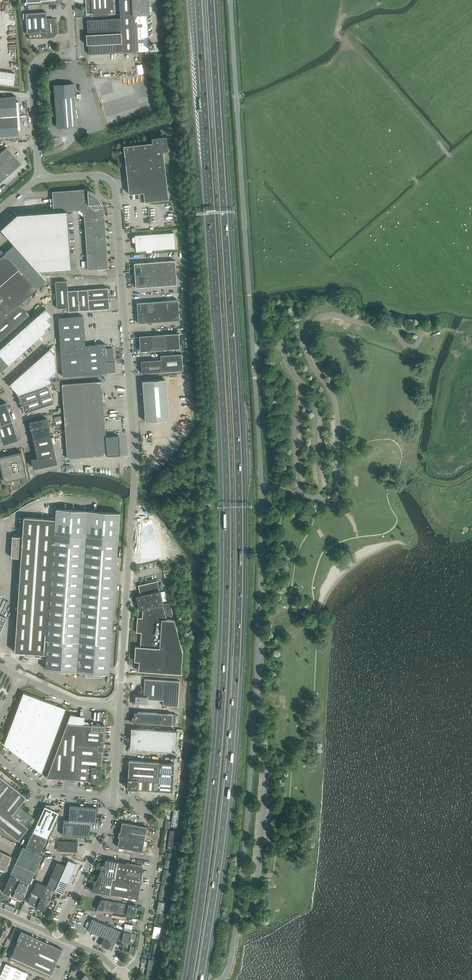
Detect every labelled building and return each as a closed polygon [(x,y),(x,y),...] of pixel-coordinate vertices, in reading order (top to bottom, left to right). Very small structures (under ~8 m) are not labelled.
[(92,16),(114,15),(114,12),(113,0),(86,0),(86,3),(86,2),(85,3),(86,14),(92,14),(92,16)] [(120,15),(120,18),(120,19),(122,52),(149,51),(149,50),(146,0),(119,0),(120,15)] [(54,34),(57,34),(57,24),(56,25),(56,24),(54,22),(53,18),(46,18),(46,12),(25,13),(27,34),(28,33),(28,38),(54,37),(54,34)] [(120,18),(117,18),(87,20),(87,34),(86,34),(86,45),(88,45),(88,54),(122,52),(120,18)] [(13,85),(15,73),(0,71),(0,83),(13,85)] [(74,83),(53,84),(56,125),(77,124),(74,83)] [(18,102),(16,102),(16,96),(0,97),(0,117),(19,116),(18,102)] [(18,136),(18,130),(20,129),(19,116),(0,117),(0,137),(18,136)] [(163,151),(168,151),(166,136),(151,138),(152,142),(123,146),(129,194),(143,192),(144,202),(168,199),(163,151)] [(5,163),(13,156),(6,147),(0,153),(0,157),(5,163)] [(5,163),(13,171),(21,164),(13,156),(5,163)] [(7,176),(13,171),(5,163),(0,168),(7,176)] [(103,208),(102,208),(101,207),(101,206),(101,205),(101,204),(100,203),(100,202),(99,201),(99,200),(99,199),(100,199),(99,198),(99,199),(97,196),(97,197),(96,196),(94,195),(93,194),(92,193),(91,193),(90,192),(89,192),(87,191),(87,189),(52,192),(53,212),(66,211),(79,210),(83,214),(88,270),(90,269),(108,268),(103,208)] [(66,211),(53,212),(17,214),(0,229),(14,244),(37,271),(71,269),(66,211)] [(135,242),(136,250),(175,247),(173,232),(135,235),(135,237),(133,237),(132,238),(132,241),(133,242),(135,242)] [(36,289),(46,281),(40,274),(37,271),(14,244),(4,253),(1,256),(0,257),(0,340),(28,315),(18,305),(35,290),(36,289)] [(165,273),(168,273),(176,272),(175,260),(165,261),(165,273)] [(134,275),(145,275),(144,262),(134,263),(134,275)] [(168,273),(165,273),(166,285),(176,284),(176,272),(168,273)] [(145,275),(134,275),(135,287),(145,287),(145,275)] [(68,307),(67,291),(67,280),(55,281),(57,308),(68,307)] [(69,311),(79,310),(78,290),(78,288),(74,288),(74,290),(67,291),(68,307),(69,311)] [(78,290),(79,310),(89,310),(88,299),(87,289),(82,289),(82,288),(78,288),(78,290)] [(88,299),(110,298),(110,294),(108,294),(108,288),(87,289),(88,299)] [(110,298),(88,299),(89,310),(109,308),(109,302),(110,302),(110,298)] [(168,300),(168,311),(179,310),(178,300),(168,300)] [(137,313),(147,312),(147,302),(137,303),(137,313)] [(41,312),(47,319),(51,315),(45,308),(41,312)] [(168,311),(169,321),(179,320),(179,310),(168,311)] [(47,319),(41,312),(34,318),(44,329),(51,323),(47,319)] [(147,312),(137,313),(138,323),(148,322),(147,312)] [(83,316),(58,318),(62,376),(101,373),(107,372),(116,372),(115,361),(114,362),(113,348),(105,349),(105,343),(85,345),(83,316)] [(27,324),(39,337),(46,331),(44,329),(34,318),(27,324)] [(39,337),(27,324),(20,331),(31,344),(39,337)] [(12,337),(24,350),(31,344),(20,331),(12,337)] [(164,334),(139,336),(140,351),(165,349),(180,348),(179,333),(164,334)] [(24,350),(12,337),(5,344),(16,357),(24,350)] [(5,344),(0,348),(0,353),(9,364),(16,357),(5,344)] [(42,355),(55,371),(54,354),(49,349),(42,355)] [(0,353),(0,372),(9,364),(0,353)] [(141,361),(142,373),(183,370),(182,353),(160,355),(161,359),(141,361)] [(42,355),(34,362),(48,378),(55,371),(42,355)] [(34,362),(27,368),(42,385),(47,384),(52,382),(48,378),(34,362)] [(27,368),(19,375),(32,389),(42,385),(27,368)] [(32,389),(19,375),(9,384),(18,393),(18,394),(32,389)] [(165,379),(142,381),(145,421),(168,420),(165,379)] [(63,402),(83,401),(103,400),(102,381),(62,384),(63,402)] [(25,412),(54,402),(47,384),(42,385),(32,389),(18,394),(20,400),(19,401),(20,401),(21,405),(21,406),(22,405),(25,412)] [(103,400),(83,401),(63,402),(64,421),(104,418),(103,400)] [(12,421),(6,402),(0,404),(0,425),(12,421)] [(64,421),(66,439),(106,436),(104,418),(64,421)] [(47,419),(30,422),(30,423),(29,423),(29,424),(30,424),(31,428),(30,428),(30,429),(32,428),(34,438),(32,438),(33,439),(34,439),(36,447),(34,447),(34,448),(36,447),(38,457),(37,457),(37,458),(33,459),(33,458),(33,459),(32,459),(34,467),(56,463),(47,419)] [(0,425),(0,442),(2,441),(1,439),(3,439),(3,441),(4,441),(5,443),(4,443),(4,444),(18,440),(12,421),(0,425)] [(67,458),(107,455),(120,454),(118,435),(106,436),(66,439),(67,458)] [(4,481),(27,477),(21,452),(0,456),(0,463),(1,467),(2,466),(2,468),(0,468),(0,469),(1,470),(3,470),(3,471),(2,471),(4,481)] [(56,508),(55,518),(23,516),(22,536),(12,535),(11,556),(21,557),(14,652),(46,654),(45,669),(85,672),(85,677),(101,678),(101,673),(109,673),(120,512),(56,508)] [(152,520),(142,522),(140,562),(162,556),(152,520)] [(139,661),(139,664),(138,671),(181,674),(182,652),(174,620),(166,619),(157,581),(138,585),(140,595),(136,596),(139,610),(143,609),(142,618),(137,617),(136,632),(141,633),(140,646),(135,646),(134,661),(139,661)] [(148,704),(148,699),(163,700),(163,705),(178,706),(180,681),(144,679),(143,694),(133,693),(133,703),(148,704)] [(29,764),(42,773),(66,708),(23,692),(4,744),(29,764)] [(134,711),(134,715),(134,717),(132,716),(131,722),(175,725),(176,714),(134,711)] [(102,780),(102,775),(102,766),(101,766),(102,751),(103,751),(104,745),(105,731),(105,725),(91,724),(91,725),(86,725),(87,715),(71,713),(46,778),(65,779),(75,780),(75,779),(90,780),(90,782),(101,782),(102,780)] [(131,728),(130,748),(175,751),(176,731),(131,728)] [(129,764),(128,778),(128,781),(126,781),(126,783),(127,783),(127,788),(172,791),(174,763),(159,762),(129,760),(129,764)] [(4,829),(18,840),(28,828),(25,825),(31,816),(25,811),(25,810),(23,809),(18,806),(26,797),(0,777),(0,830),(2,832),(4,829)] [(23,846),(2,892),(9,895),(17,878),(22,880),(28,883),(30,884),(42,855),(40,854),(59,812),(45,805),(26,848),(23,846)] [(89,837),(91,822),(96,823),(97,808),(70,806),(69,820),(63,820),(62,835),(89,837)] [(176,827),(179,811),(173,810),(170,826),(176,827)] [(122,822),(119,837),(134,839),(132,849),(142,851),(147,827),(122,822)] [(173,851),(176,832),(171,831),(167,850),(173,851)] [(117,847),(132,849),(134,839),(119,837),(117,847)] [(77,852),(77,849),(78,842),(58,841),(57,851),(77,852)] [(5,871),(11,856),(0,851),(0,869),(5,871)] [(93,885),(91,890),(109,893),(112,878),(115,878),(118,861),(106,859),(103,864),(101,864),(102,864),(101,869),(100,869),(100,870),(98,875),(96,880),(94,879),(94,880),(95,880),(94,885),(93,885)] [(68,860),(62,873),(70,877),(77,864),(68,860)] [(140,889),(140,887),(141,880),(142,877),(143,870),(142,870),(142,865),(118,861),(115,878),(112,878),(109,893),(113,894),(138,898),(139,892),(140,889)] [(27,903),(32,905),(37,907),(45,911),(47,906),(46,905),(49,900),(51,897),(49,896),(52,889),(54,890),(65,866),(57,862),(46,886),(37,882),(27,903)] [(62,873),(54,890),(63,894),(70,877),(62,873)] [(19,883),(13,896),(21,900),(27,886),(28,883),(22,880),(20,883),(19,883)] [(163,901),(166,886),(161,885),(158,900),(163,901)] [(98,899),(94,907),(97,909),(135,915),(136,906),(101,899),(100,900),(98,899)] [(163,914),(165,903),(158,902),(156,913),(163,914)] [(81,913),(76,925),(87,930),(92,918),(81,913)] [(162,925),(164,915),(155,913),(153,924),(162,925)] [(92,918),(87,930),(115,942),(119,934),(123,935),(122,941),(130,943),(130,938),(134,939),(135,934),(131,933),(123,931),(123,932),(121,931),(92,918)] [(131,933),(132,930),(133,925),(125,923),(123,931),(131,933)] [(158,938),(160,927),(153,925),(150,937),(158,938)] [(3,941),(2,945),(5,946),(9,938),(5,937),(7,932),(0,928),(0,940),(3,941)] [(11,956),(10,959),(29,968),(42,940),(21,931),(17,940),(18,940),(11,956)] [(108,950),(112,942),(103,938),(100,946),(108,950)] [(154,959),(158,940),(152,939),(149,958),(154,959)] [(42,940),(29,968),(46,975),(46,974),(50,976),(51,974),(62,949),(53,945),(45,941),(42,940)] [(150,979),(154,961),(148,960),(145,979),(150,979)] [(5,964),(0,976),(0,979),(25,979),(28,973),(6,963),(5,964)]
